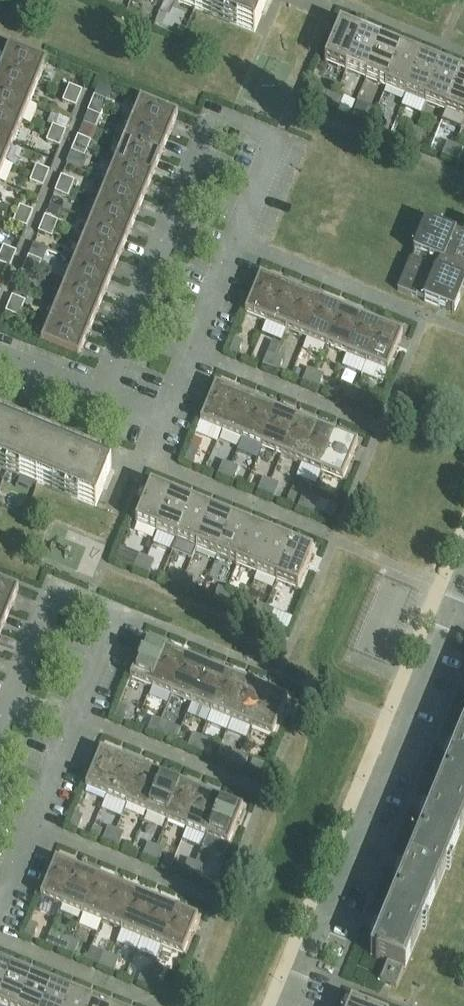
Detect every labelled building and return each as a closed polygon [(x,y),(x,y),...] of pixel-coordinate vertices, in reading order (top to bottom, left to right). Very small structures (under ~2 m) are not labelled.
[(268,0),(173,0),(255,33),(268,0)] [(340,26),(325,64),(346,72),(362,35),(340,26)] [(362,35),(346,72),(366,80),(381,43),(362,35)] [(381,43),(366,80),(386,89),(401,51),(381,43)] [(1,69),(38,84),(47,63),(10,47),(1,69)] [(401,51),(386,89),(406,97),(421,59),(401,51)] [(421,59),(406,97),(426,105),(441,68),(421,59)] [(441,68),(426,105),(446,113),(461,76),(441,68)] [(30,104),(38,84),(1,69),(0,71),(0,92),(30,104)] [(443,121),(463,129),(463,127),(463,77),(461,76),(446,113),(443,121)] [(79,100),(82,93),(69,87),(66,95),(79,100)] [(0,92),(0,115),(22,124),(30,104),(0,92)] [(330,111),(336,98),(328,94),(322,108),(330,111)] [(79,100),(66,95),(63,103),(76,108),(79,100)] [(94,97),(91,105),(104,111),(108,103),(94,97)] [(330,111),(338,114),(344,101),(336,98),(330,111)] [(178,116),(141,101),(132,122),(169,137),(178,116)] [(104,111),(91,105),(88,113),(101,119),(104,111)] [(370,127),(376,114),(368,111),(362,124),(370,127)] [(370,127),(378,130),(384,117),(376,114),(370,127)] [(0,115),(0,138),(14,144),(22,124),(0,115)] [(124,142),(161,157),(169,137),(132,122),(124,142)] [(50,135),(63,140),(66,133),(53,127),(50,135)] [(416,130),(408,127),(402,140),(410,144),(416,130)] [(410,144),(418,147),(423,134),(416,130),(410,144)] [(46,143),(59,148),(63,140),(50,135),(46,143)] [(75,145),(88,151),(91,143),(78,137),(75,145)] [(0,138),(0,162),(6,164),(14,144),(0,138)] [(161,157),(124,142),(116,162),(153,177),(161,157)] [(450,160),(456,147),(448,144),(442,157),(450,160)] [(85,159),(88,151),(75,145),(72,153),(85,159)] [(450,160),(458,163),(463,150),(456,147),(450,160)] [(145,197),(153,177),(116,162),(107,182),(145,197)] [(33,175),(46,180),(50,173),(36,167),(33,175)] [(30,183),(43,188),(46,180),(33,175),(30,183)] [(62,177),(58,185),(72,191),(75,183),(62,177)] [(145,197),(107,182),(99,202),(137,217),(145,197)] [(72,191),(58,185),(55,193),(68,199),(72,191)] [(128,238),(137,217),(99,202),(91,222),(128,238)] [(20,207),(17,215),(30,221),(33,213),(20,207)] [(13,223),(27,229),(30,221),(17,215),(13,223)] [(45,218),(42,226),(55,231),(58,223),(45,218)] [(128,238),(91,222),(83,243),(120,258),(128,238)] [(398,292),(416,299),(417,297),(425,300),(424,302),(425,303),(425,302),(439,308),(447,311),(446,311),(454,315),(455,313),(460,300),(463,291),(463,238),(463,241),(455,238),(456,235),(455,235),(426,223),(426,225),(417,246),(414,254),(415,254),(412,262),(411,261),(398,292)] [(42,226),(39,234),(52,239),(55,231),(42,226)] [(112,278),(120,258),(83,243),(74,263),(112,278)] [(13,261),(17,253),(4,248),(0,256),(13,261)] [(0,256),(0,265),(10,269),(13,261),(0,256)] [(42,263),(29,258),(26,266),(39,271),(42,263)] [(112,278),(74,263),(66,283),(104,298),(112,278)] [(39,271),(26,266),(22,274),(35,279),(39,271)] [(260,278),(245,315),(266,324),(282,286),(260,278)] [(96,318),(104,298),(66,283),(58,303),(96,318)] [(282,286),(266,324),(286,332),(302,295),(282,286)] [(302,295),(286,332),(306,340),(322,303),(302,295)] [(12,298),(9,306),(22,311),(26,303),(12,298)] [(96,318),(58,303),(50,323),(87,338),(96,318)] [(322,303),(306,340),(326,348),(342,311),(322,303)] [(9,306),(6,314),(19,319),(22,311),(9,306)] [(342,311),(326,348),(346,356),(362,319),(342,311)] [(362,319),(346,356),(366,365),(382,327),(362,319)] [(87,338),(50,323),(41,344),(79,359),(87,338)] [(382,327),(366,365),(388,373),(403,336),(382,327)] [(243,344),(235,341),(229,354),(237,357),(243,344)] [(270,371),(276,357),(268,354),(262,367),(270,371)] [(270,371),(278,374),(284,361),(276,357),(270,371)] [(310,387),(316,374),(308,370),(302,384),(310,387)] [(310,387),(318,390),(324,377),(316,374),(310,387)] [(222,433),(237,396),(216,387),(200,424),(222,433)] [(356,390),(348,387),(342,400),(343,400),(351,403),(356,390)] [(364,393),(356,390),(351,403),(358,407),(364,393)] [(242,441),(257,404),(237,396),(222,433),(242,441)] [(262,449),(277,412),(257,404),(242,441),(262,449)] [(277,412),(262,449),(282,457),(297,420),(277,412)] [(297,420),(282,457),(302,466),(317,428),(297,420)] [(96,508),(111,471),(0,426),(0,469),(96,508)] [(322,474),(337,437),(317,428),(302,466),(322,474)] [(337,437),(322,474),(343,482),(358,445),(337,437)] [(198,453),(190,450),(185,463),(193,466),(198,453)] [(218,477),(226,480),(231,467),(223,463),(218,477)] [(239,470),(231,467),(226,480),(233,483),(239,470)] [(258,493),(266,496),(271,483),(263,480),(258,493)] [(266,496),(273,499),(273,500),(279,486),(271,483),(266,496)] [(157,534),(172,497),(151,488),(136,525),(157,534)] [(298,509),(306,513),(311,499),(303,496),(298,509)] [(192,505),(172,497),(157,534),(177,542),(192,505)] [(306,513),(313,516),(319,503),(311,499),(306,513)] [(192,505),(177,542),(197,550),(212,513),(192,505)] [(232,521),(212,513),(197,550),(217,559),(232,521)] [(217,559),(237,567),(252,529),(232,521),(217,559)] [(272,538),(252,529),(237,567),(257,575),(272,538)] [(257,575),(277,583),(292,546),(272,538),(257,575)] [(313,554),(292,546),(277,583),(298,592),(313,554)] [(139,556),(133,569),(141,573),(146,559),(139,556)] [(141,573),(149,576),(154,563),(146,559),(141,573)] [(179,572),(173,586),(181,589),(186,576),(179,572)] [(181,589),(189,592),(194,579),(186,576),(181,589)] [(10,612),(19,591),(0,583),(0,608),(10,612)] [(218,589),(213,602),(221,605),(226,592),(218,589)] [(221,605),(229,608),(234,595),(226,592),(221,605)] [(259,605),(253,618),(261,622),(266,608),(259,605)] [(2,632),(10,612),(0,608),(0,631),(2,632)] [(261,622),(269,625),(274,612),(266,608),(261,622)] [(145,643),(130,680),(151,689),(167,651),(145,643)] [(187,660),(167,651),(151,689),(171,697),(187,660)] [(187,660),(171,697),(191,705),(207,668),(187,660)] [(227,676),(207,668),(191,705),(211,713),(227,676)] [(211,713),(231,722),(247,684),(227,676),(211,713)] [(267,692),(247,684),(231,722),(251,730),(267,692)] [(267,692),(251,730),(272,738),(288,701),(267,692)] [(114,719),(122,722),(128,709),(120,705),(114,719)] [(153,719),(148,732),(156,735),(161,722),(153,719)] [(156,735),(163,739),(169,725),(161,722),(156,735)] [(444,778),(463,786),(463,729),(444,778)] [(188,749),(196,752),(201,739),(193,735),(188,749)] [(201,739),(196,752),(203,755),(209,742),(201,739)] [(101,752),(85,789),(107,798),(122,761),(101,752)] [(233,752),(228,765),(235,768),(241,755),(233,752)] [(235,768),(243,771),(249,758),(241,755),(235,768)] [(142,769),(122,761),(107,798),(127,806),(142,769)] [(142,769),(127,806),(147,814),(162,777),(142,769)] [(182,785),(162,777),(147,814),(167,822),(182,785)] [(419,838),(454,852),(463,827),(463,786),(444,778),(419,838)] [(182,785),(167,822),(187,831),(202,793),(182,785)] [(222,801),(202,793),(187,831),(207,839),(222,801)] [(222,801),(207,839),(228,848),(243,810),(222,801)] [(70,828),(78,831),(83,818),(75,815),(70,828)] [(108,828),(103,841),(111,845),(116,832),(108,828)] [(111,845),(119,848),(124,835),(116,832),(111,845)] [(419,838),(395,897),(429,911),(454,852),(419,838)] [(148,845),(143,858),(151,861),(156,848),(148,845)] [(151,861),(158,864),(159,864),(164,851),(156,848),(151,861)] [(56,861),(41,899),(62,907),(77,870),(56,861)] [(188,861),(183,874),(191,878),(196,864),(188,861)] [(191,878),(198,881),(204,868),(196,864),(191,878)] [(77,870),(62,907),(82,915),(97,878),(77,870)] [(97,878),(82,915),(102,924),(117,886),(97,878)] [(122,932),(137,894),(117,886),(102,924),(122,932)] [(142,940),(157,903),(137,894),(122,932),(142,940)] [(395,897),(371,957),(376,959),(375,961),(379,962),(379,961),(388,964),(404,971),(405,971),(429,911),(395,897)] [(162,948),(177,911),(157,903),(142,940),(162,948)] [(177,911),(162,948),(183,957),(198,919),(177,911)] [(25,937),(33,940),(38,927),(30,924),(25,937)] [(63,937),(58,951),(66,954),(71,941),(63,937)] [(66,954),(74,957),(79,944),(71,941),(66,954)] [(103,954),(98,967),(106,970),(111,957),(103,954)] [(106,970),(114,973),(114,974),(119,960),(111,957),(106,970)] [(396,989),(404,971),(388,964),(380,983),(396,989)] [(12,971),(0,966),(0,1001),(12,971)] [(143,970),(138,983),(146,987),(151,974),(143,970)] [(12,971),(0,1001),(0,1005),(21,1005),(32,979),(12,971)] [(146,987),(154,990),(159,977),(151,974),(146,987)] [(21,1005),(45,1005),(52,987),(32,979),(21,1005)] [(52,987),(45,1005),(68,1005),(72,995),(52,987)] [(68,1005),(91,1005),(92,1004),(72,995),(68,1005)]
